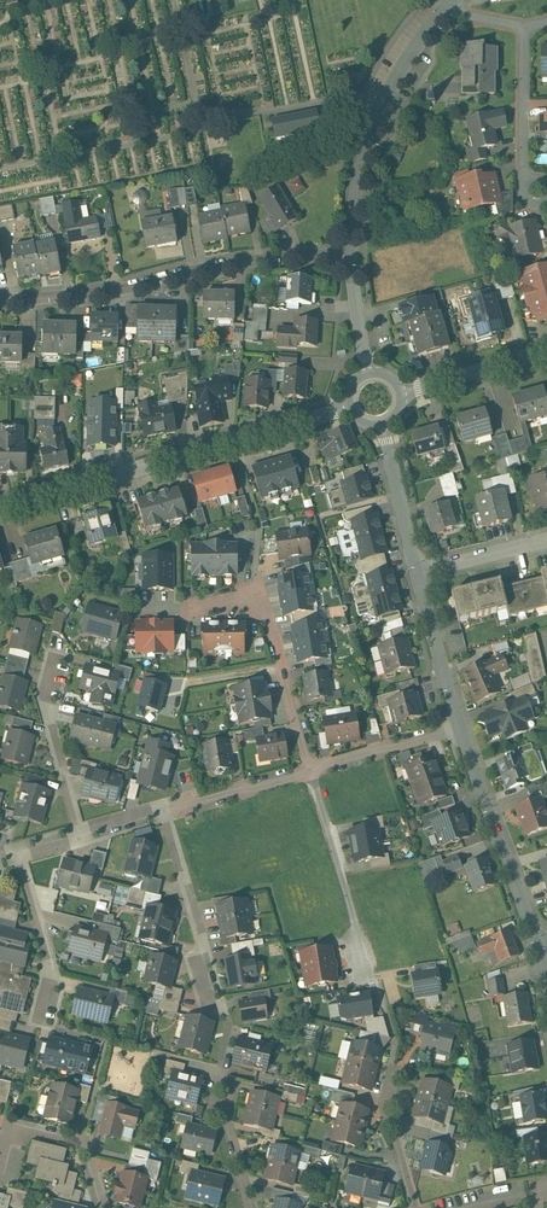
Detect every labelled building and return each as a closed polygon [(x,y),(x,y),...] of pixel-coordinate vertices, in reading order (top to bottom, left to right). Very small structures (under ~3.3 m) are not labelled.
[(483,44),(460,44),(460,68),(463,68),(463,88),(479,88),(479,93),(494,93),(494,71),(497,71),(497,47),(483,47),(483,44)] [(435,94),(426,94),(426,103),(435,103),(435,94)] [(307,113),(271,120),(275,137),(311,130),(307,113)] [(487,114),(468,119),(475,149),(475,150),(484,148),(495,145),(492,134),(493,134),(492,129),(505,125),(502,113),(488,116),(487,114)] [(275,137),(274,138),(277,154),(279,153),(328,143),(329,143),(326,127),(311,130),(275,137)] [(475,149),(467,151),(470,162),(486,158),(484,148),(475,150),(475,149)] [(493,175),(475,179),(475,176),(455,180),(457,190),(460,189),(465,215),(478,212),(477,207),(495,203),(494,199),(499,198),(498,194),(493,175)] [(298,178),(289,183),(294,191),(303,186),(298,178)] [(278,186),(258,198),(269,216),(277,230),(297,218),(278,186)] [(193,188),(184,189),(187,206),(196,204),(193,188)] [(247,188),(239,189),(242,205),(244,205),(252,203),(247,188)] [(180,207),(177,189),(167,190),(170,209),(180,207)] [(512,191),(498,194),(499,198),(494,199),(495,203),(498,215),(512,212),(512,191)] [(142,193),(139,192),(136,193),(134,195),(133,198),(133,201),(136,204),(139,205),(142,204),(144,202),(145,198),(145,195),(142,193)] [(53,197),(38,200),(41,216),(56,213),(53,197)] [(78,202),(62,205),(69,243),(99,237),(95,217),(82,220),(78,202)] [(0,207),(0,221),(14,219),(11,204),(0,207)] [(242,205),(220,209),(221,212),(226,235),(249,231),(244,205),(242,205)] [(221,212),(198,216),(203,242),(226,238),(226,235),(221,212)] [(269,216),(259,222),(268,236),(277,230),(269,216)] [(172,218),(141,224),(145,248),(157,246),(156,244),(175,240),(175,243),(176,243),(172,218)] [(534,222),(508,228),(515,258),(540,253),(541,252),(539,244),(534,222)] [(54,243),(34,247),(39,273),(39,275),(60,271),(54,243)] [(33,245),(13,248),(19,277),(39,273),(34,247),(33,245)] [(523,273),(527,288),(525,289),(530,307),(532,306),(537,321),(546,319),(546,266),(523,273)] [(312,278),(287,277),(286,302),(311,304),(311,294),(312,278)] [(509,278),(493,283),(498,300),(514,296),(509,278)] [(439,289),(421,294),(423,301),(434,297),(435,301),(443,299),(439,289)] [(234,294),(203,294),(203,319),(216,319),(216,318),(233,318),(234,294)] [(483,294),(469,297),(471,303),(485,300),(483,294)] [(423,301),(400,307),(404,324),(409,322),(429,317),(439,314),(435,301),(434,297),(423,301)] [(471,303),(469,304),(477,333),(489,330),(490,335),(502,332),(497,315),(498,314),(493,297),(485,300),(471,303)] [(138,308),(125,307),(125,328),(137,329),(138,308)] [(153,308),(138,308),(137,329),(137,342),(152,342),(153,308)] [(176,309),(153,308),(152,342),(174,343),(175,343),(175,336),(176,309)] [(266,309),(253,308),(252,322),(259,323),(265,324),(266,309)] [(429,317),(409,322),(418,356),(441,349),(448,347),(445,335),(446,335),(444,328),(443,328),(439,314),(429,317)] [(117,317),(91,317),(91,342),(117,343),(117,317)] [(317,322),(295,320),(295,329),(294,344),(295,344),(315,346),(317,322)] [(252,322),(244,321),(244,325),(243,340),(257,341),(259,323),(252,322)] [(244,325),(236,324),(234,342),(243,341),(243,340),(244,325)] [(76,326),(43,325),(43,342),(43,354),(76,354),(76,343),(76,326)] [(295,329),(278,328),(277,346),(295,347),(295,344),(294,344),(295,329)] [(489,330),(477,333),(474,334),(476,341),(491,337),(490,335),(489,330)] [(0,336),(0,363),(19,363),(21,363),(21,356),(21,337),(0,336)] [(189,336),(175,336),(175,343),(174,343),(174,354),(188,351),(189,336)] [(43,342),(35,342),(35,356),(35,358),(43,358),(43,354),(43,342)] [(296,355),(278,354),(278,363),(296,364),(296,355)] [(35,356),(21,356),(21,363),(19,363),(19,372),(35,372),(35,358),(35,356)] [(307,372),(285,370),(283,397),(305,398),(307,372)] [(229,371),(211,374),(213,384),(231,382),(229,371)] [(277,372),(265,371),(264,382),(268,382),(268,391),(276,391),(277,372)] [(187,372),(169,376),(172,387),(165,389),(168,403),(187,399),(187,372)] [(264,382),(247,381),(245,406),(266,408),(268,391),(268,382),(264,382)] [(94,401),(94,384),(83,383),(83,400),(94,401)] [(211,385),(197,387),(199,403),(197,403),(201,426),(222,422),(219,399),(213,400),(211,385)] [(512,397),(519,423),(523,437),(528,436),(524,422),(534,419),(534,418),(546,415),(546,405),(543,389),(512,397)] [(120,403),(95,402),(94,411),(109,411),(120,412),(120,403)] [(155,403),(139,406),(145,435),(164,431),(164,433),(175,431),(170,407),(156,410),(155,403)] [(54,407),(38,411),(40,420),(57,416),(54,407)] [(109,411),(94,411),(94,426),(87,426),(87,446),(110,447),(110,426),(108,426),(109,411)] [(484,411),(456,418),(463,443),(491,435),(484,411)] [(348,427),(316,440),(317,441),(325,461),(329,460),(331,466),(341,462),(339,455),(356,448),(348,427)] [(0,428),(0,471),(6,471),(6,472),(13,472),(14,471),(25,472),(25,445),(21,445),(22,428),(0,428)] [(59,428),(45,431),(47,441),(43,442),(44,448),(40,449),(45,470),(68,465),(63,444),(59,428)] [(438,429),(423,433),(423,431),(411,435),(417,457),(444,449),(438,429)] [(523,437),(508,442),(513,456),(532,451),(528,436),(523,437)] [(454,443),(446,446),(452,465),(461,462),(454,443)] [(289,458),(252,469),(261,499),(298,488),(289,458)] [(363,465),(342,472),(345,483),(366,477),(363,465)] [(315,467),(302,471),(307,487),(320,483),(315,467)] [(228,468),(210,473),(217,498),(235,493),(228,468)] [(210,473),(193,478),(200,503),(217,498),(210,473)] [(452,473),(438,477),(444,497),(458,494),(452,473)] [(511,475),(491,480),(494,490),(504,487),(506,494),(503,495),(515,492),(511,475)] [(529,480),(537,513),(546,511),(546,476),(529,480)] [(345,483),(341,484),(342,484),(338,490),(327,493),(331,509),(372,498),(366,477),(345,483)] [(154,497),(148,499),(148,498),(147,498),(136,501),(144,529),(159,525),(160,528),(161,528),(160,525),(171,522),(171,524),(173,524),(172,521),(187,517),(183,505),(178,489),(168,492),(167,492),(166,492),(167,493),(161,495),(161,494),(160,494),(160,495),(155,496),(154,496),(153,496),(154,497)] [(502,492),(476,498),(483,527),(509,521),(503,495),(502,492)] [(108,503),(100,505),(100,506),(99,507),(100,509),(82,514),(87,535),(86,535),(87,538),(92,537),(94,545),(115,539),(117,538),(116,534),(109,511),(112,511),(110,504),(108,503)] [(447,503),(426,509),(433,533),(454,527),(447,503)] [(202,507),(195,509),(201,527),(208,525),(202,507)] [(371,507),(342,514),(344,520),(349,522),(352,521),(352,520),(373,515),(371,507)] [(373,515),(352,520),(352,521),(355,530),(357,540),(381,534),(376,514),(373,515)] [(55,530),(25,539),(32,565),(63,556),(55,530)] [(306,530),(276,534),(277,539),(279,554),(279,555),(283,554),(284,558),(298,556),(309,555),(306,530)] [(355,530),(347,532),(344,530),(337,532),(340,545),(357,540),(355,530)] [(125,531),(116,534),(117,538),(115,539),(119,554),(130,551),(125,531)] [(381,534),(357,540),(360,550),(362,558),(362,560),(384,554),(386,553),(381,534)] [(277,539),(263,541),(261,556),(279,554),(277,539)] [(357,540),(340,545),(344,557),(350,555),(352,552),(360,550),(357,540)] [(227,543),(204,544),(204,545),(191,545),(191,575),(193,575),(193,577),(208,576),(208,575),(220,575),(220,576),(235,576),(235,575),(237,575),(236,544),(227,544),(227,543)] [(357,570),(386,562),(384,554),(362,560),(362,558),(358,559),(355,564),(357,570)] [(164,556),(152,556),(143,556),(143,565),(139,565),(139,580),(143,580),(143,590),(152,590),(164,589),(172,589),(172,555),(164,556)] [(298,556),(284,558),(285,570),(299,566),(298,556)] [(27,558),(10,563),(11,566),(16,583),(33,578),(27,558)] [(386,562),(357,570),(358,576),(363,579),(367,578),(366,576),(388,571),(386,562)] [(11,566),(4,568),(9,588),(17,586),(16,583),(11,566)] [(388,571),(366,576),(367,578),(369,586),(371,596),(396,590),(391,570),(388,571)] [(283,617),(313,612),(306,575),(277,580),(283,617)] [(501,588),(506,608),(509,618),(546,608),(546,600),(542,578),(501,588)] [(499,581),(451,593),(458,621),(506,608),(501,588),(499,581)] [(369,586),(361,588),(358,586),(351,588),(355,601),(371,596),(369,586)] [(396,590),(371,596),(377,617),(378,617),(399,611),(401,611),(396,590)] [(371,596),(355,601),(359,616),(367,614),(370,616),(373,618),(377,617),(371,596)] [(122,613),(89,604),(82,630),(115,639),(122,613)] [(399,611),(378,617),(380,626),(401,618),(399,611)] [(65,614),(55,612),(50,631),(60,633),(65,614)] [(41,626),(17,620),(14,632),(10,631),(10,633),(14,634),(10,648),(34,654),(41,626)] [(131,635),(132,651),(136,651),(145,651),(164,651),(173,651),(177,651),(177,635),(173,635),(173,621),(136,622),(136,635),(131,635)] [(296,663),(326,658),(320,622),(290,627),(296,663)] [(218,625),(217,623),(210,623),(210,625),(202,625),(202,646),(204,646),(204,655),(216,655),(216,652),(223,652),(223,656),(224,656),(223,625),(218,625)] [(237,624),(236,623),(229,623),(229,625),(223,625),(224,656),(224,652),(231,652),(231,654),(243,654),(243,645),(245,645),(245,624),(237,624)] [(403,625),(390,628),(394,641),(406,638),(403,625)] [(535,633),(520,637),(531,684),(546,678),(535,633)] [(394,641),(378,646),(382,660),(410,653),(410,652),(409,652),(407,646),(408,645),(406,638),(394,641)] [(28,658),(8,653),(6,662),(26,667),(28,658)] [(410,653),(382,660),(386,675),(414,667),(412,660),(411,661),(409,654),(410,654),(410,653)] [(506,668),(501,656),(487,662),(492,674),(506,668)] [(26,667),(6,662),(2,676),(22,681),(26,667)] [(487,662),(462,673),(475,702),(499,691),(492,674),(487,662)] [(133,668),(113,664),(111,672),(119,674),(118,678),(128,681),(133,668)] [(111,672),(86,665),(80,687),(97,691),(94,701),(93,701),(92,702),(110,707),(118,678),(119,674),(111,672)] [(326,673),(303,677),(307,700),(323,697),(330,696),(330,694),(330,693),(328,682),(328,680),(329,679),(328,675),(327,674),(326,673)] [(2,676),(0,685),(0,705),(19,710),(26,682),(22,681),(2,676)] [(165,685),(145,680),(138,705),(146,707),(145,710),(158,713),(159,711),(165,685)] [(264,684),(234,688),(235,697),(234,697),(237,715),(238,715),(240,724),(270,719),(269,712),(271,712),(267,690),(265,690),(264,684)] [(531,684),(509,694),(513,703),(524,698),(524,699),(535,694),(531,684)] [(340,691),(330,693),(330,694),(330,696),(323,697),(324,705),(342,702),(340,691)] [(399,691),(377,697),(379,705),(389,702),(389,701),(401,698),(399,691)] [(401,698),(389,701),(389,702),(392,712),(391,712),(394,724),(406,721),(406,720),(422,715),(416,694),(401,698)] [(513,703),(481,716),(478,723),(485,726),(489,736),(502,731),(505,739),(526,731),(522,720),(531,717),(524,699),(524,698),(513,703)] [(120,718),(103,714),(101,722),(104,722),(103,728),(115,731),(117,731),(120,718)] [(354,714),(339,717),(343,741),(358,739),(354,714)] [(101,722),(76,715),(69,739),(98,747),(110,750),(115,731),(103,728),(104,722),(101,722)] [(33,722),(13,717),(11,725),(31,730),(33,722)] [(339,717),(323,719),(325,733),(327,744),(328,744),(343,741),(339,717)] [(379,733),(375,719),(368,720),(370,735),(379,733)] [(262,727),(243,731),(245,743),(256,741),(256,740),(264,738),(262,727)] [(33,736),(10,730),(6,744),(2,743),(1,745),(5,746),(2,758),(26,765),(33,736)] [(325,733),(318,734),(321,749),(329,748),(328,744),(327,744),(325,733)] [(264,738),(256,740),(256,741),(260,761),(286,757),(283,735),(264,738)] [(236,739),(227,741),(229,750),(230,750),(231,754),(238,753),(236,739)] [(149,740),(138,782),(138,784),(139,784),(142,785),(157,789),(164,791),(173,757),(166,755),(168,746),(149,740)] [(227,741),(203,745),(207,773),(214,771),(214,773),(217,775),(223,774),(225,771),(225,770),(232,769),(231,762),(232,757),(231,754),(230,750),(229,750),(227,741)] [(530,743),(518,748),(520,754),(532,749),(530,743)] [(408,751),(397,755),(401,766),(408,764),(412,762),(411,757),(408,751)] [(536,764),(502,776),(505,784),(508,783),(509,788),(525,782),(523,778),(528,777),(529,781),(541,777),(541,776),(546,774),(538,751),(532,753),(536,764)] [(515,756),(499,762),(501,768),(499,769),(502,776),(536,764),(532,753),(532,752),(521,756),(521,758),(517,760),(515,756)] [(420,754),(411,757),(412,762),(408,764),(409,767),(423,762),(420,754)] [(409,767),(406,769),(412,786),(439,777),(433,759),(423,762),(409,767)] [(97,764),(81,760),(78,774),(87,777),(89,770),(95,771),(97,764)] [(95,771),(89,770),(87,777),(82,794),(114,803),(121,778),(95,771)] [(46,777),(24,772),(21,786),(23,787),(16,812),(27,815),(26,819),(41,822),(49,792),(42,790),(46,777)] [(439,777),(412,786),(419,805),(446,795),(439,777)] [(527,789),(531,801),(540,798),(540,799),(546,797),(546,782),(527,789)] [(452,796),(434,802),(437,811),(439,810),(455,805),(452,796)] [(516,807),(526,835),(546,827),(546,818),(540,799),(540,798),(531,801),(516,807)] [(437,811),(418,817),(423,830),(434,826),(432,822),(442,819),(439,810),(437,811)] [(442,819),(432,822),(434,826),(441,846),(468,836),(460,812),(442,819)] [(378,826),(350,831),(352,847),(380,842),(378,826)] [(157,847),(132,841),(124,872),(144,877),(149,878),(149,877),(157,847)] [(380,842),(352,847),(355,862),(383,858),(380,842)] [(106,853),(93,850),(89,866),(94,867),(94,868),(102,870),(106,853)] [(457,856),(442,862),(447,873),(462,868),(457,856)] [(485,858),(465,866),(474,892),(495,884),(485,858)] [(433,859),(419,864),(423,880),(439,874),(433,859)] [(82,865),(65,861),(66,860),(65,860),(58,885),(88,892),(94,868),(94,867),(89,866),(82,864),(82,865)] [(162,880),(149,877),(149,878),(144,877),(141,890),(140,891),(147,892),(158,895),(162,880)] [(0,887),(0,926),(13,929),(19,905),(12,903),(15,891),(0,887)] [(141,890),(130,887),(125,906),(143,910),(147,892),(140,891),(141,890)] [(222,898),(211,899),(212,906),(217,906),(223,905),(222,898)] [(223,905),(217,906),(219,918),(220,925),(221,925),(223,938),(235,936),(252,933),(247,901),(230,904),(223,905)] [(175,913),(148,906),(140,938),(167,945),(175,913)] [(107,915),(105,922),(119,926),(121,919),(107,915)] [(121,928),(100,923),(98,932),(106,935),(105,939),(117,942),(121,928)] [(0,926),(0,939),(2,939),(0,948),(0,971),(21,976),(26,955),(21,954),(27,933),(13,929),(0,926)] [(90,933),(75,929),(70,951),(80,953),(82,957),(99,961),(105,939),(106,935),(98,932),(91,931),(90,933)] [(509,931),(490,938),(477,943),(481,955),(494,950),(500,963),(519,956),(509,931)] [(471,936),(464,939),(468,950),(475,948),(471,936)] [(223,938),(218,939),(219,946),(230,944),(228,937),(223,938)] [(252,941),(231,944),(233,959),(249,956),(249,957),(255,956),(252,941)] [(310,944),(296,946),(297,953),(300,952),(311,951),(310,944)] [(116,946),(110,945),(107,955),(114,957),(116,946)] [(311,951),(300,952),(306,986),(336,981),(331,947),(311,951)] [(175,962),(151,955),(144,981),(164,987),(169,988),(169,986),(175,962)] [(233,959),(226,960),(231,987),(245,985),(245,981),(253,979),(252,976),(256,976),(254,963),(250,963),(249,957),(249,956),(233,959)] [(435,962),(414,965),(415,974),(436,970),(435,962)] [(415,974),(412,974),(416,997),(441,993),(437,970),(436,970),(415,974)] [(0,971),(0,985),(5,986),(0,1007),(0,1008),(16,1012),(21,1013),(30,978),(21,976),(0,971)] [(501,979),(488,981),(490,996),(504,994),(501,979)] [(183,990),(169,986),(169,988),(164,987),(161,1000),(179,1005),(183,990)] [(128,992),(110,988),(108,996),(113,997),(112,1001),(125,1005),(128,992)] [(108,996),(79,989),(73,1014),(106,1022),(112,1001),(113,997),(108,996)] [(269,989),(247,993),(249,1001),(263,999),(270,998),(269,989)] [(369,992),(336,997),(339,1018),(348,1020),(364,1017),(373,1016),(369,992)] [(525,993),(504,997),(508,1026),(530,1022),(525,993)] [(249,1001),(239,1003),(242,1021),(255,1019),(256,1021),(266,1019),(263,999),(249,1001)] [(161,1000),(160,1000),(158,1009),(176,1014),(179,1005),(161,1000)] [(0,1007),(0,1018),(12,1021),(14,1022),(16,1012),(0,1008),(0,1007)] [(427,1016),(415,1013),(410,1033),(422,1035),(425,1023),(426,1023),(427,1016)] [(213,1022),(187,1016),(179,1048),(205,1054),(213,1022)] [(383,1017),(373,1018),(373,1016),(364,1017),(367,1032),(377,1035),(389,1038),(383,1017)] [(0,1018),(0,1033),(9,1035),(12,1021),(0,1018)] [(426,1023),(425,1023),(422,1035),(421,1038),(423,1041),(421,1048),(448,1055),(454,1030),(426,1023)] [(367,1032),(360,1031),(359,1034),(357,1043),(373,1047),(377,1035),(367,1032)] [(0,1033),(0,1063),(22,1068),(29,1040),(9,1035),(0,1033)] [(389,1038),(377,1035),(373,1047),(380,1049),(390,1038),(389,1038)] [(81,1046),(50,1038),(48,1043),(44,1063),(74,1070),(81,1046)] [(271,1046),(239,1038),(233,1064),(257,1070),(265,1072),(266,1066),(271,1046)] [(48,1043),(37,1040),(32,1060),(44,1063),(48,1043)] [(532,1041),(508,1045),(513,1073),(538,1069),(536,1058),(535,1058),(532,1041)] [(357,1043),(353,1042),(352,1044),(355,1044),(353,1052),(350,1051),(348,1060),(376,1067),(380,1049),(373,1047),(357,1043)] [(185,1064),(166,1060),(163,1074),(171,1076),(172,1071),(183,1074),(185,1064)] [(376,1067),(348,1060),(342,1083),(370,1090),(376,1067)] [(266,1066),(265,1072),(257,1070),(253,1084),(272,1088),(277,1068),(266,1066)] [(183,1074),(172,1071),(171,1076),(174,1076),(169,1097),(195,1104),(201,1078),(183,1074)] [(340,1081),(321,1076),(318,1085),(333,1089),(338,1090),(340,1081)] [(460,1080),(445,1076),(442,1085),(451,1087),(451,1088),(457,1090),(460,1080)] [(0,1079),(0,1102),(6,1103),(12,1082),(0,1079)] [(442,1085),(422,1080),(418,1099),(446,1106),(451,1088),(451,1087),(442,1085)] [(78,1091),(52,1084),(47,1107),(44,1115),(44,1117),(70,1124),(76,1100),(78,1091)] [(91,1087),(79,1084),(78,1091),(76,1100),(86,1103),(91,1087)] [(532,1088),(513,1092),(514,1099),(520,1098),(531,1096),(531,1095),(533,1095),(534,1095),(532,1088)] [(338,1090),(333,1089),(330,1101),(341,1104),(342,1103),(351,1106),(354,1094),(338,1090)] [(279,1097),(252,1091),(248,1107),(275,1114),(279,1097)] [(298,1095),(283,1091),(281,1099),(296,1103),(298,1095)] [(110,1096),(99,1094),(97,1101),(104,1103),(104,1100),(109,1101),(110,1096)] [(531,1095),(531,1096),(520,1098),(525,1122),(546,1119),(542,1094),(534,1095),(533,1095),(531,1095)] [(446,1106),(418,1099),(413,1117),(433,1122),(442,1124),(442,1123),(446,1106)] [(127,1108),(107,1103),(99,1133),(119,1138),(122,1126),(134,1129),(138,1112),(126,1109),(127,1108)] [(351,1106),(342,1103),(341,1104),(337,1122),(363,1128),(368,1110),(351,1106)] [(195,1114),(201,1115),(203,1106),(197,1104),(195,1114)] [(47,1107),(42,1106),(40,1106),(38,1108),(37,1110),(38,1113),(40,1114),(44,1115),(47,1107)] [(275,1114),(248,1107),(244,1124),(264,1129),(271,1130),(271,1128),(275,1114)] [(192,1117),(177,1113),(175,1122),(187,1125),(188,1124),(190,1125),(192,1117)] [(363,1128),(337,1122),(332,1140),(358,1147),(363,1128)] [(442,1124),(433,1122),(431,1130),(446,1134),(449,1125),(442,1123),(442,1124)] [(190,1125),(188,1124),(187,1125),(182,1147),(210,1154),(215,1131),(190,1125)] [(280,1131),(271,1128),(271,1130),(264,1129),(263,1136),(278,1139),(280,1131)] [(446,1134),(431,1130),(428,1142),(442,1146),(451,1141),(452,1135),(446,1134)] [(524,1137),(527,1164),(546,1162),(546,1140),(546,1134),(524,1137)] [(342,1146),(323,1141),(321,1150),(339,1155),(340,1155),(342,1146)] [(65,1150),(32,1142),(27,1162),(39,1165),(37,1173),(51,1177),(50,1182),(53,1182),(52,1186),(54,1187),(53,1191),(59,1193),(71,1196),(72,1189),(76,1174),(66,1172),(68,1166),(62,1165),(65,1150)] [(428,1142),(427,1142),(421,1168),(429,1170),(429,1172),(443,1175),(446,1162),(449,1160),(450,1155),(448,1151),(441,1150),(442,1146),(428,1142)] [(299,1152),(272,1145),(268,1162),(295,1169),(299,1152)] [(321,1150),(305,1146),(303,1154),(319,1158),(321,1150)] [(150,1152),(132,1148),(128,1164),(129,1165),(146,1169),(150,1152)] [(340,1155),(339,1155),(336,1168),(343,1169),(346,1156),(340,1155)] [(199,1165),(182,1160),(179,1172),(191,1175),(192,1171),(197,1172),(199,1165)] [(295,1169),(268,1162),(264,1178),(291,1185),(295,1169)] [(146,1169),(129,1165),(127,1173),(144,1177),(146,1169)] [(368,1169),(351,1165),(345,1191),(361,1195),(368,1169)] [(384,1173),(368,1169),(361,1195),(378,1199),(379,1195),(382,1181),(384,1173)] [(197,1172),(192,1171),(191,1175),(186,1197),(217,1205),(224,1179),(197,1172)] [(127,1173),(123,1172),(120,1174),(119,1178),(121,1180),(122,1181),(120,1186),(118,1186),(116,1187),(115,1191),(116,1194),(118,1194),(116,1202),(118,1203),(118,1200),(125,1202),(125,1204),(129,1205),(129,1203),(138,1205),(138,1207),(139,1207),(146,1178),(144,1177),(127,1173)] [(389,1183),(382,1181),(379,1195),(386,1197),(390,1183),(389,1183)] [(311,1189),(295,1185),(293,1193),(309,1197),(311,1189)] [(8,1188),(5,1198),(7,1199),(5,1205),(18,1207),(23,1207),(27,1193),(8,1188)] [(293,1193),(272,1188),(270,1198),(277,1200),(277,1199),(291,1203),(293,1193)] [(81,1191),(72,1189),(71,1196),(59,1193),(57,1200),(78,1205),(81,1191)] [(277,1199),(277,1200),(275,1207),(299,1207),(300,1205),(291,1203),(277,1199)] [(56,1200),(54,1207),(85,1207),(78,1205),(57,1200),(56,1200)]
